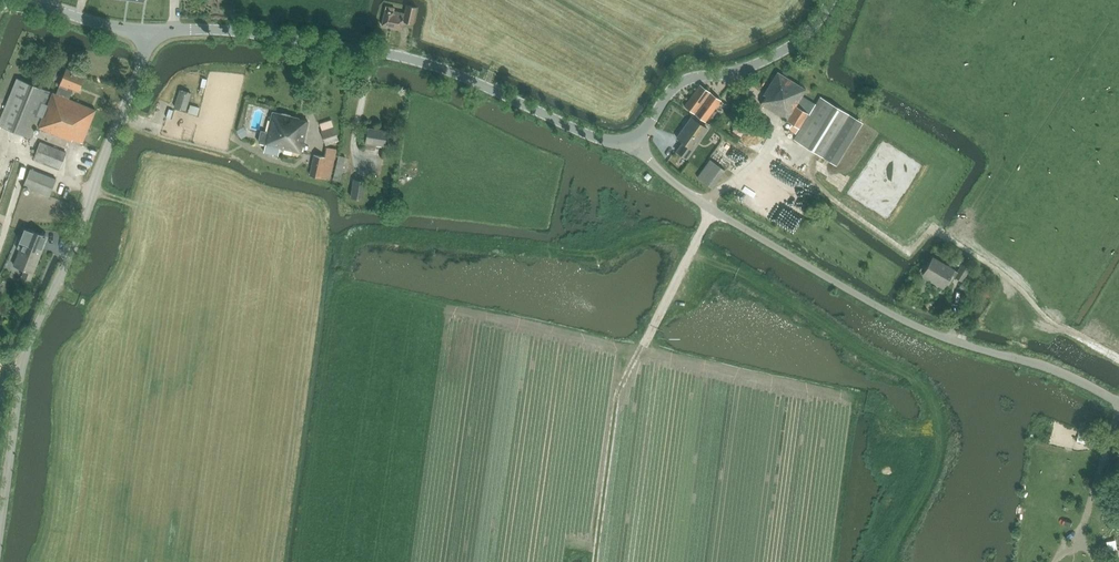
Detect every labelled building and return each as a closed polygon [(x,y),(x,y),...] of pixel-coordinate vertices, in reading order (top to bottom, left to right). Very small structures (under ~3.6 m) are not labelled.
[(413,24),(417,7),(407,5),(405,13),(394,11),(395,8),(386,6),(381,25),(402,29),(403,21),(413,24)] [(39,117),(43,118),(39,128),(68,140),(69,138),(83,143),(96,110),(68,99),(72,90),(78,92),(85,76),(67,68),(60,85),(56,95),(53,93),(48,105),(45,104),(50,92),(17,79),(0,120),(0,126),(31,139),(39,117)] [(766,96),(761,104),(792,123),(789,129),(796,133),(799,128),(801,129),(794,139),(834,164),(861,122),(851,115),(821,97),(815,105),(802,97),(806,89),(778,72),(764,94),(766,96)] [(721,100),(718,98),(700,84),(684,106),(705,121),(710,116),(712,117),(716,112),(714,110),(721,100)] [(191,93),(180,90),(175,107),(185,110),(191,93)] [(192,98),(189,105),(199,108),(201,101),(192,98)] [(260,130),(258,141),(266,143),(264,152),(279,155),(281,147),(301,152),(308,121),(299,119),(299,117),(274,111),(269,132),(260,130)] [(687,158),(707,128),(691,117),(677,137),(683,141),(677,151),(687,158)] [(734,125),(742,131),(748,123),(739,117),(734,125)] [(244,126),(236,131),(241,139),(249,135),(244,126)] [(716,150),(730,161),(733,157),(737,160),(747,148),(718,126),(711,135),(721,143),(716,150)] [(334,127),(321,131),(325,144),(338,140),(334,127)] [(388,130),(368,127),(364,149),(374,150),(375,145),(385,146),(388,130)] [(66,152),(40,143),(34,158),(60,168),(66,152)] [(314,155),(310,174),(330,179),(334,159),(337,149),(325,147),(323,156),(314,155)] [(339,156),(333,180),(340,181),(345,157),(339,156)] [(725,169),(711,159),(698,177),(712,187),(725,169)] [(56,178),(31,169),(24,187),(49,197),(56,178)] [(775,195),(785,185),(774,175),(765,185),(775,195)] [(353,179),(351,197),(363,199),(365,181),(353,179)] [(45,235),(31,230),(31,231),(25,229),(20,241),(23,242),(13,265),(25,269),(22,276),(30,280),(37,263),(34,262),(40,249),(39,249),(45,235)] [(943,287),(951,274),(963,281),(970,268),(961,263),(957,271),(954,270),(954,269),(933,256),(923,274),(932,279),(931,281),(943,287)] [(1072,460),(1073,456),(1057,452),(1056,456),(1072,460)] [(1071,478),(1071,469),(1052,468),(1052,477),(1071,478)]
